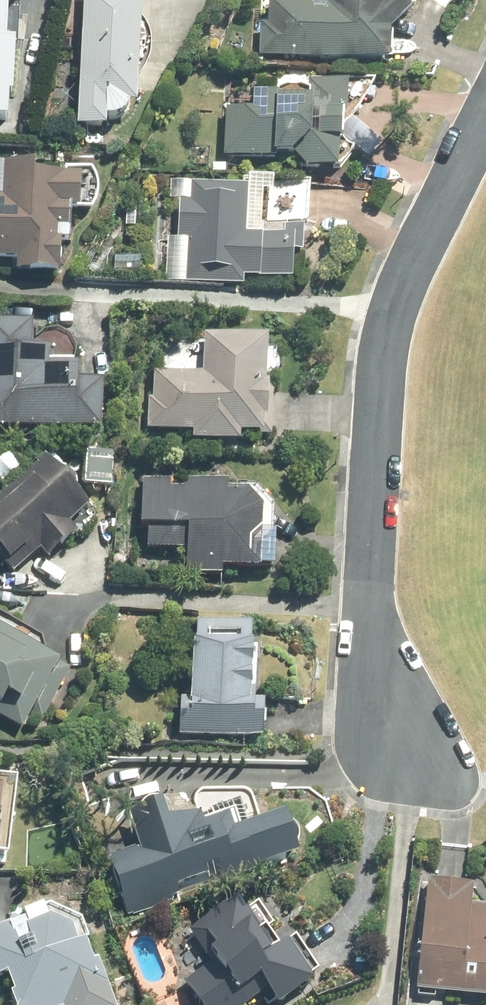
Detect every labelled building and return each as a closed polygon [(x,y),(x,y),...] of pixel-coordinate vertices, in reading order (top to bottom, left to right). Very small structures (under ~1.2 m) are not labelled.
[(13,129),(15,105),(18,106),(20,60),(17,60),(19,17),(23,18),(24,0),(0,0),(0,17),(5,18),(3,59),(0,58),(0,128),(13,129)] [(149,0),(89,0),(82,135),(113,137),(113,128),(117,129),(122,128),(127,127),(131,124),(134,120),(137,116),(145,116),(145,82),(150,76),(153,69),(155,62),(156,55),(155,47),(154,40),(152,33),(147,27),(149,0)] [(397,69),(398,40),(418,21),(412,15),(418,10),(409,0),(329,0),(329,7),(272,4),(270,29),(264,29),(262,61),(397,69)] [(232,56),(218,55),(218,62),(232,63),(232,56)] [(230,118),(229,165),(304,166),(312,177),(344,177),(345,152),(351,152),(353,89),(312,88),(311,101),(289,100),(289,109),(284,109),(284,100),(258,100),(258,118),(230,118)] [(20,278),(65,281),(67,252),(77,253),(80,218),(86,218),(86,214),(93,215),(101,208),(102,183),(93,173),(67,172),(66,183),(43,181),(43,174),(7,172),(5,201),(0,201),(0,263),(21,265),(20,278)] [(277,195),(277,190),(193,185),(193,205),(183,205),(180,242),(190,243),(187,286),(248,290),(248,282),(298,285),(299,258),(306,258),(308,233),(289,232),(288,241),(262,239),(265,195),(277,195)] [(103,423),(104,376),(82,375),(78,375),(79,364),(79,360),(51,360),(51,358),(50,347),(50,342),(31,342),(32,318),(0,316),(0,422),(103,423)] [(151,392),(149,422),(197,425),(196,433),(244,436),(244,429),(268,430),(269,415),(273,416),(275,382),(271,382),(274,337),(208,332),(206,368),(156,365),(154,392),(151,392)] [(93,514),(49,462),(0,503),(0,573),(7,567),(16,578),(44,554),(52,564),(81,540),(73,530),(93,514)] [(149,520),(149,545),(188,545),(188,571),(223,571),(224,571),(224,564),(224,562),(264,562),(264,552),(265,507),(265,502),(251,486),(235,486),(236,492),(229,492),(229,477),(186,477),(186,484),(173,483),(173,477),(161,477),(145,477),(145,520),(149,520)] [(184,705),(181,740),(267,746),(270,712),(259,711),(263,658),(256,658),(258,631),(202,627),(196,706),(184,705)] [(27,735),(38,715),(46,719),(73,673),(57,663),(55,666),(0,635),(0,720),(27,735)] [(171,815),(166,799),(131,810),(133,817),(140,845),(111,854),(130,908),(132,913),(182,894),(181,891),(178,884),(210,872),(207,865),(220,860),(226,874),(299,848),(299,847),(291,820),(288,808),(247,821),(241,797),(211,805),(212,810),(202,813),(200,807),(171,815)] [(2,867),(11,804),(0,802),(0,866),(2,867)] [(474,903),(477,882),(430,877),(419,988),(463,993),(462,998),(477,999),(478,994),(485,995),(485,904),(474,903)] [(212,960),(184,979),(202,1004),(242,1004),(262,992),(267,1000),(273,997),(279,1004),(315,981),(311,974),(318,969),(296,936),(279,949),(269,934),(267,936),(263,930),(273,923),(259,902),(245,911),(238,899),(192,930),(212,960)] [(50,915),(44,903),(25,911),(27,918),(11,923),(10,921),(0,924),(0,975),(9,972),(16,991),(14,992),(18,1004),(116,1004),(111,990),(100,962),(99,957),(95,959),(88,941),(79,944),(73,926),(50,915)]
